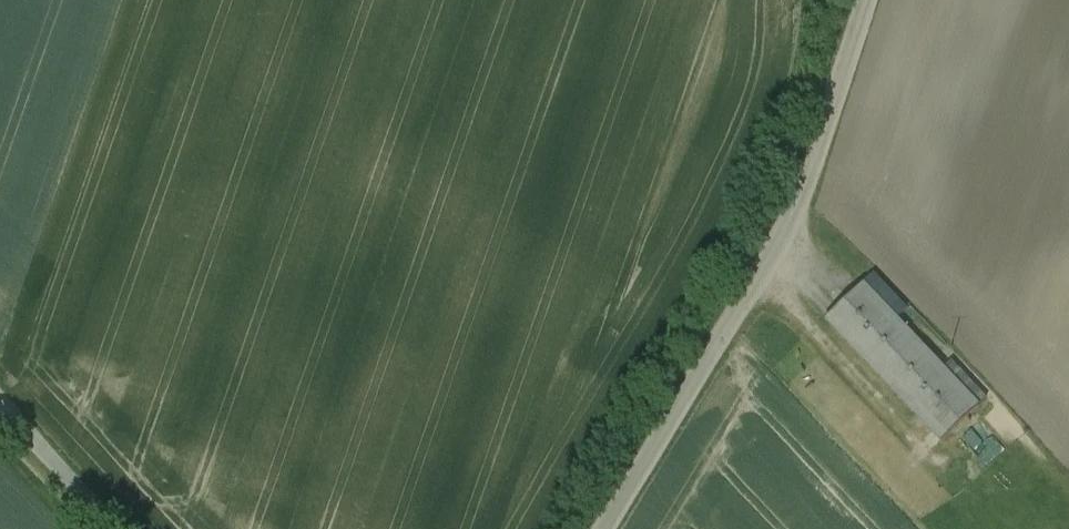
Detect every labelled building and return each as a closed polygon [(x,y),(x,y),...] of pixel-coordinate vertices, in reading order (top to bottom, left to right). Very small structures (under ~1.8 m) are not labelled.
[(908,311),(871,272),(819,320),(937,448),(988,402),(954,365),(947,372),(899,320),(908,311)]
